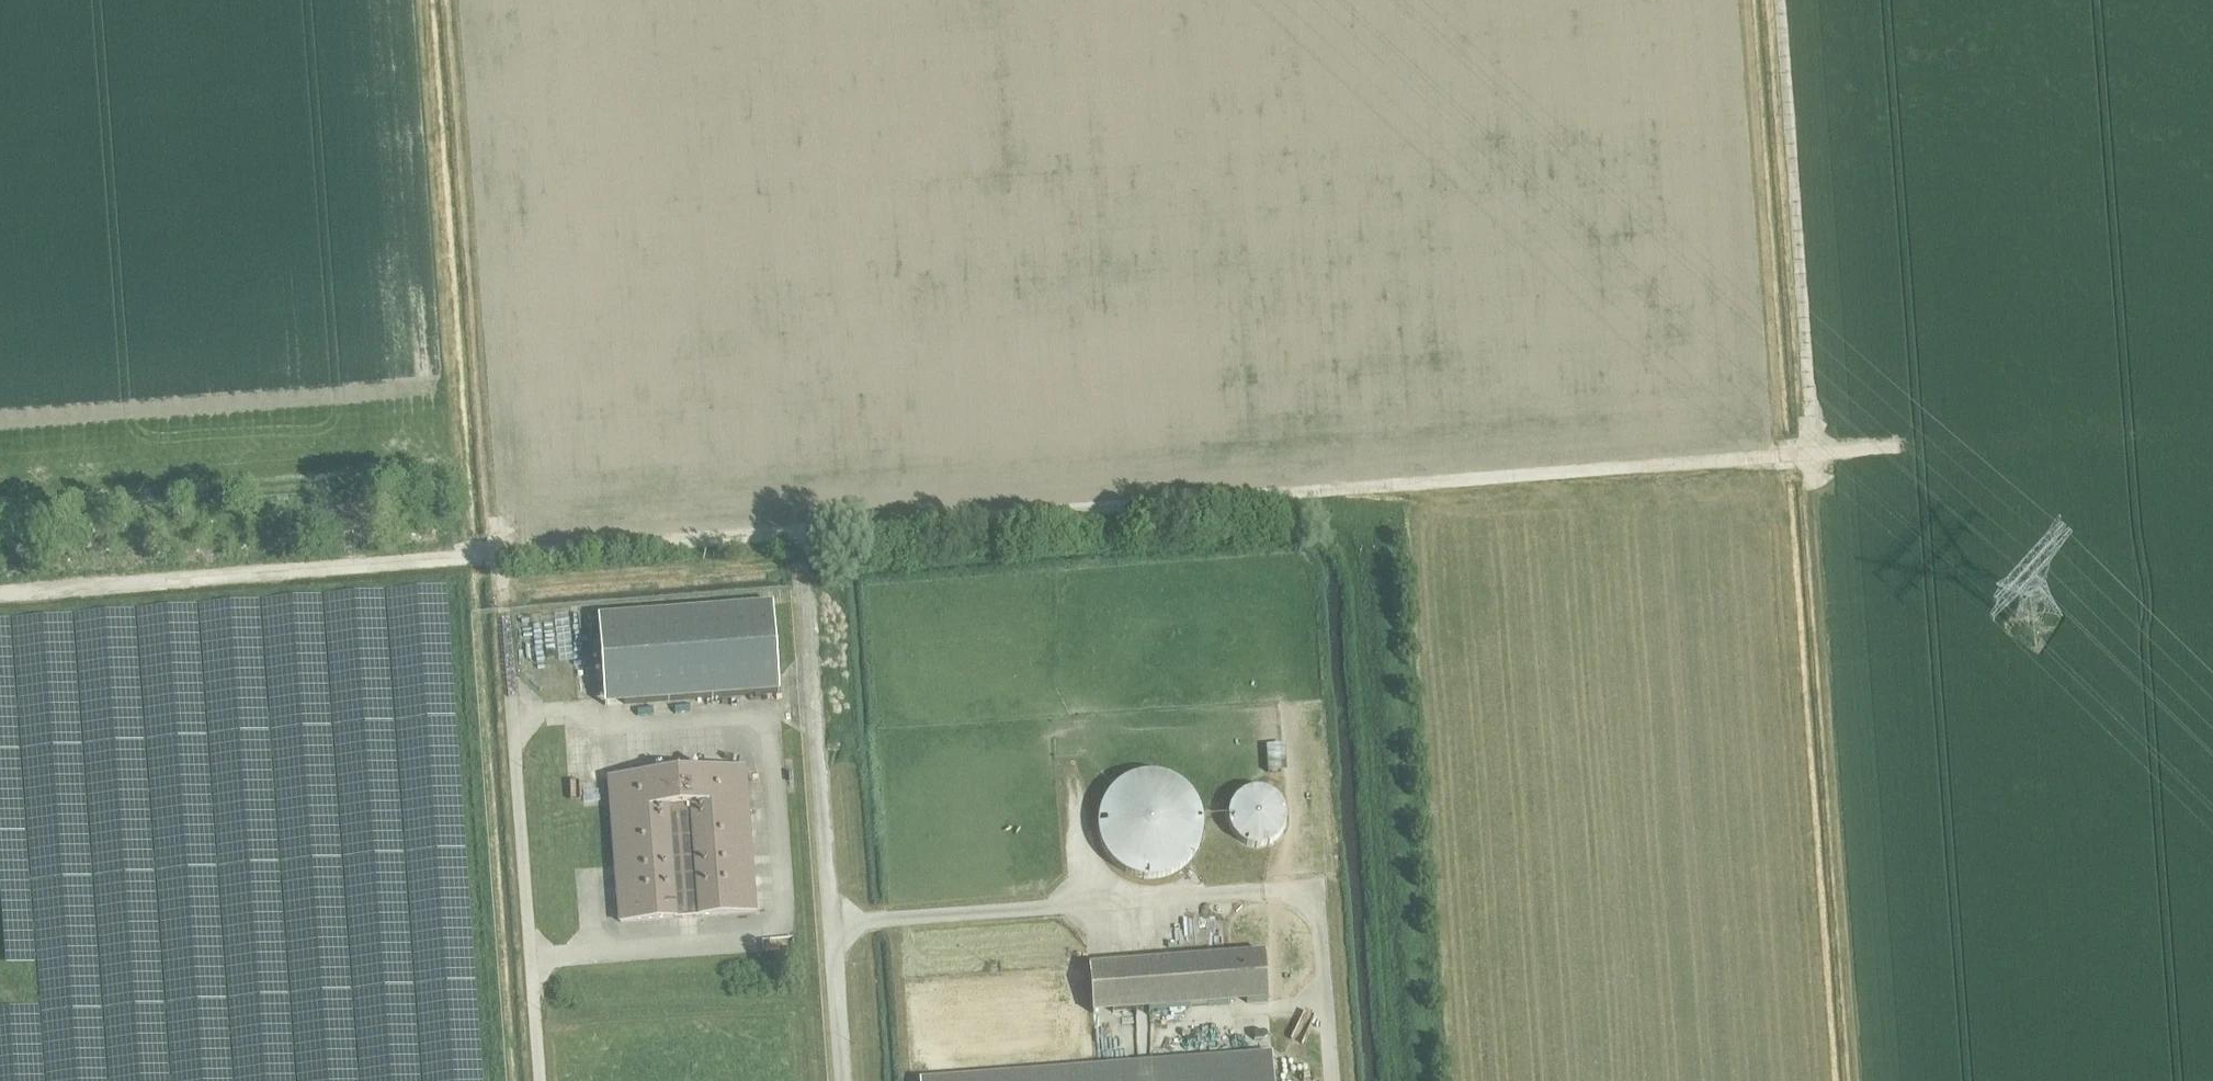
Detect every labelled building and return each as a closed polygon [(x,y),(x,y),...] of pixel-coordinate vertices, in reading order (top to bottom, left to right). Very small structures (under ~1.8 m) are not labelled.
[(778,680),(772,602),(597,615),(604,705),(779,692),(778,680)] [(743,768),(609,778),(620,922),(755,912),(743,768)] [(1145,877),(1150,878),(1154,877),(1159,877),(1163,876),(1168,874),(1172,873),(1176,871),(1180,868),(1183,865),(1187,862),(1190,859),(1193,855),(1195,851),(1197,847),(1199,843),(1200,839),(1201,834),(1202,830),(1202,825),(1202,820),(1201,816),(1200,811),(1199,807),(1197,803),(1195,799),(1193,795),(1190,791),(1187,788),(1183,785),(1180,782),(1176,780),(1172,777),(1168,776),(1163,774),(1159,773),(1154,773),(1150,773),(1145,773),(1141,773),(1136,774),(1132,776),(1127,777),(1123,780),(1120,782),(1116,785),(1113,788),(1109,791),(1107,795),(1104,799),(1102,803),(1100,807),(1099,811),(1098,816),(1097,820),(1097,825),(1097,830),(1098,834),(1099,839),(1100,843),(1102,847),(1104,851),(1107,855),(1109,859),(1113,862),(1116,865),(1120,868),(1123,870),(1127,873),(1132,874),(1136,876),(1141,877),(1145,877)] [(1254,846),(1257,846),(1259,846),(1261,846),(1264,845),(1269,843),(1273,841),(1275,839),(1277,838),(1279,836),(1280,834),(1281,832),(1283,829),(1284,827),(1284,825),(1285,822),(1285,820),(1285,817),(1285,815),(1285,812),(1284,810),(1283,807),(1283,805),(1281,803),(1280,801),(1279,799),(1277,797),(1275,795),(1273,794),(1271,792),(1269,791),(1266,790),(1264,790),(1261,789),(1259,789),(1256,789),(1254,789),(1252,789),(1249,790),(1247,790),(1244,791),(1240,794),(1238,795),(1236,797),(1234,799),(1233,801),(1232,803),(1230,805),(1230,807),(1229,810),(1228,812),(1228,815),(1228,817),(1228,820),(1228,822),(1229,825),(1230,827),(1230,829),(1232,832),(1233,834),(1234,836),(1236,838),(1238,839),(1240,841),(1242,842),(1244,843),(1249,845),(1252,846),(1254,846)] [(1089,966),(1092,1013),(1268,1000),(1264,952),(1089,966)] [(1269,1052),(918,1079),(918,1080),(1272,1080),(1269,1052)]
